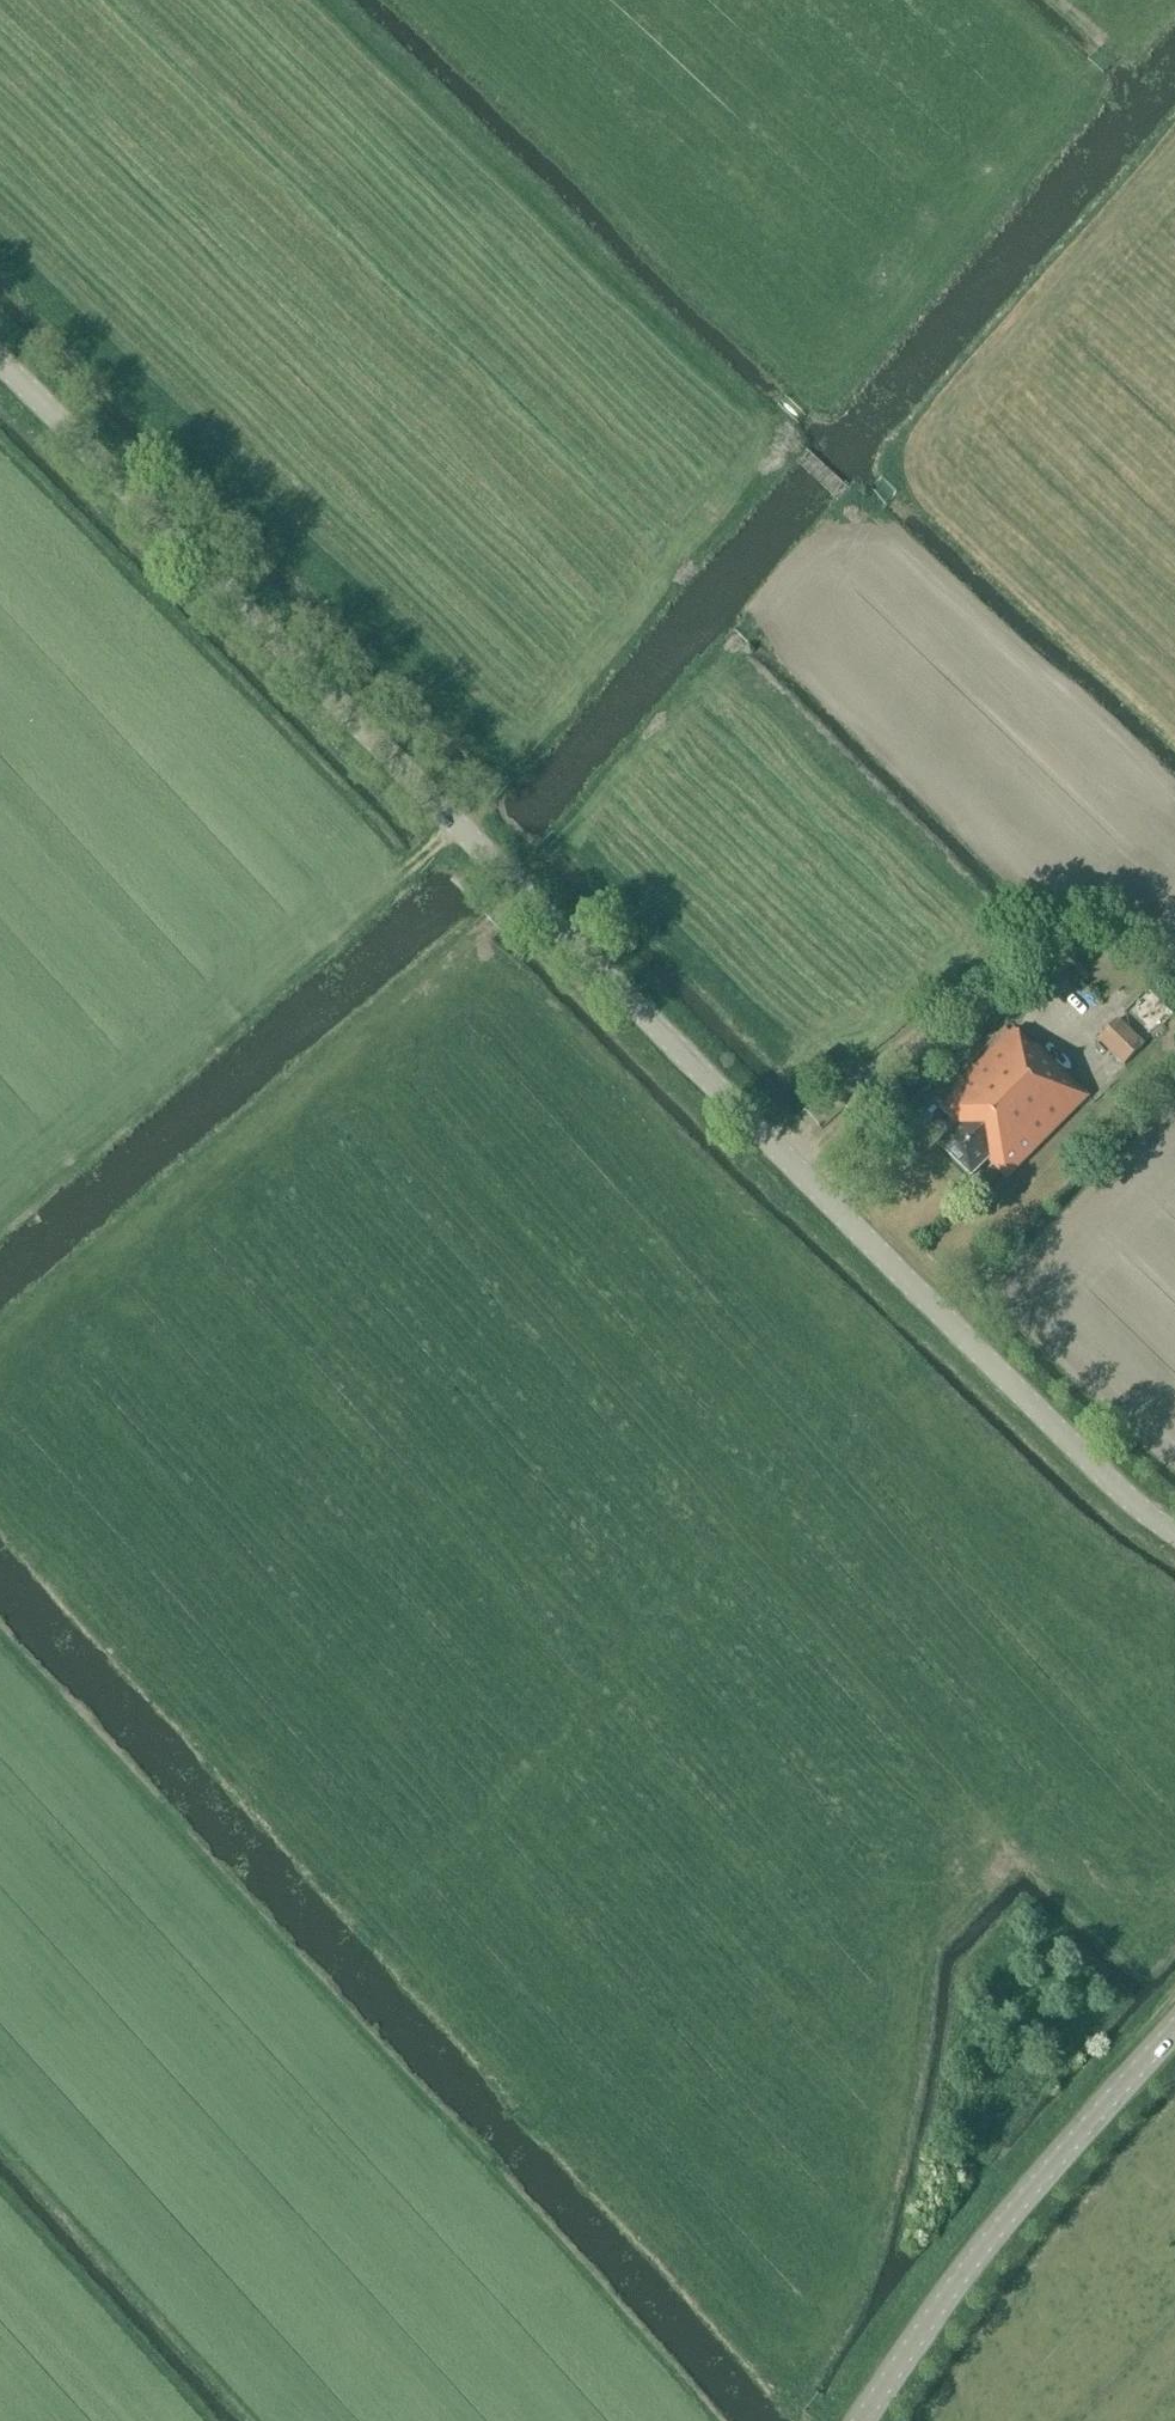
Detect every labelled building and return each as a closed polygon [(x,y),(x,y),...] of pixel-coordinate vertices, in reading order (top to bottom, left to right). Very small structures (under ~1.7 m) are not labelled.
[(1124,1066),(1174,1015),(1174,997),(1158,980),(1098,1040),(1124,1066)] [(1002,1029),(962,1069),(969,1076),(954,1091),(957,1094),(941,1110),(951,1120),(947,1123),(947,1130),(951,1133),(939,1145),(971,1177),(988,1161),(1006,1179),(1088,1098),(1036,1047),(1033,1050),(1015,1031),(1010,1036),(1002,1029)] [(807,1070),(818,1081),(833,1066),(823,1055),(807,1070)]
